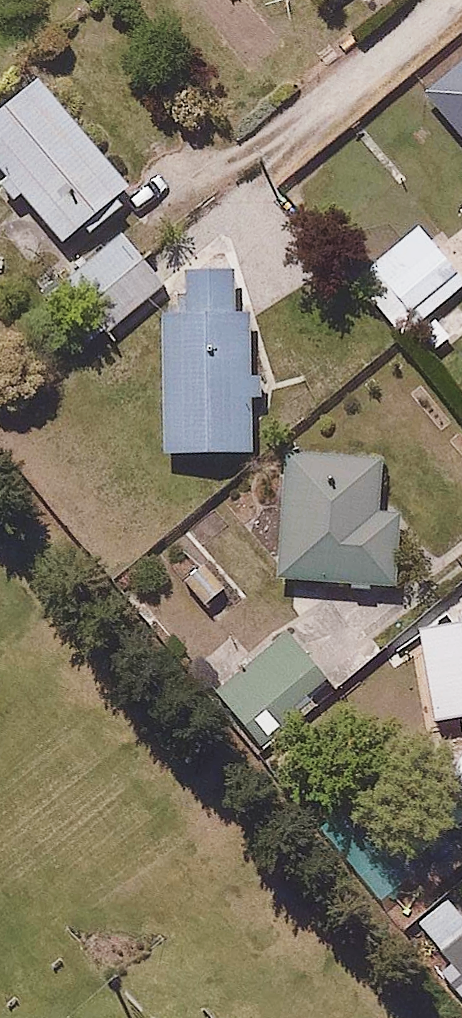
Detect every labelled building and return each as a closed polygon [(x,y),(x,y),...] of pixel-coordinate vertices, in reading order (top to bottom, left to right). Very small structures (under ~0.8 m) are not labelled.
[(419,87),(460,135),(461,133),(461,50),(419,87)] [(6,170),(0,175),(0,189),(13,205),(25,194),(62,241),(110,203),(132,185),(41,70),(0,103),(0,163),(6,170)] [(453,286),(461,278),(461,274),(413,217),(397,231),(382,215),(354,239),(371,258),(349,277),(398,334),(408,325),(433,354),(461,329),(461,296),(453,286)] [(171,288),(122,228),(40,294),(89,354),(171,288)] [(250,451),(251,244),(176,244),(175,313),(163,313),(163,451),(250,451)] [(380,453),(280,448),(274,573),(401,580),(405,502),(377,501),(380,453)] [(252,592),(210,544),(179,572),(220,619),(252,592)] [(345,685),(290,620),(211,687),(266,751),(345,685)] [(437,952),(461,979),(461,930),(437,952)]
